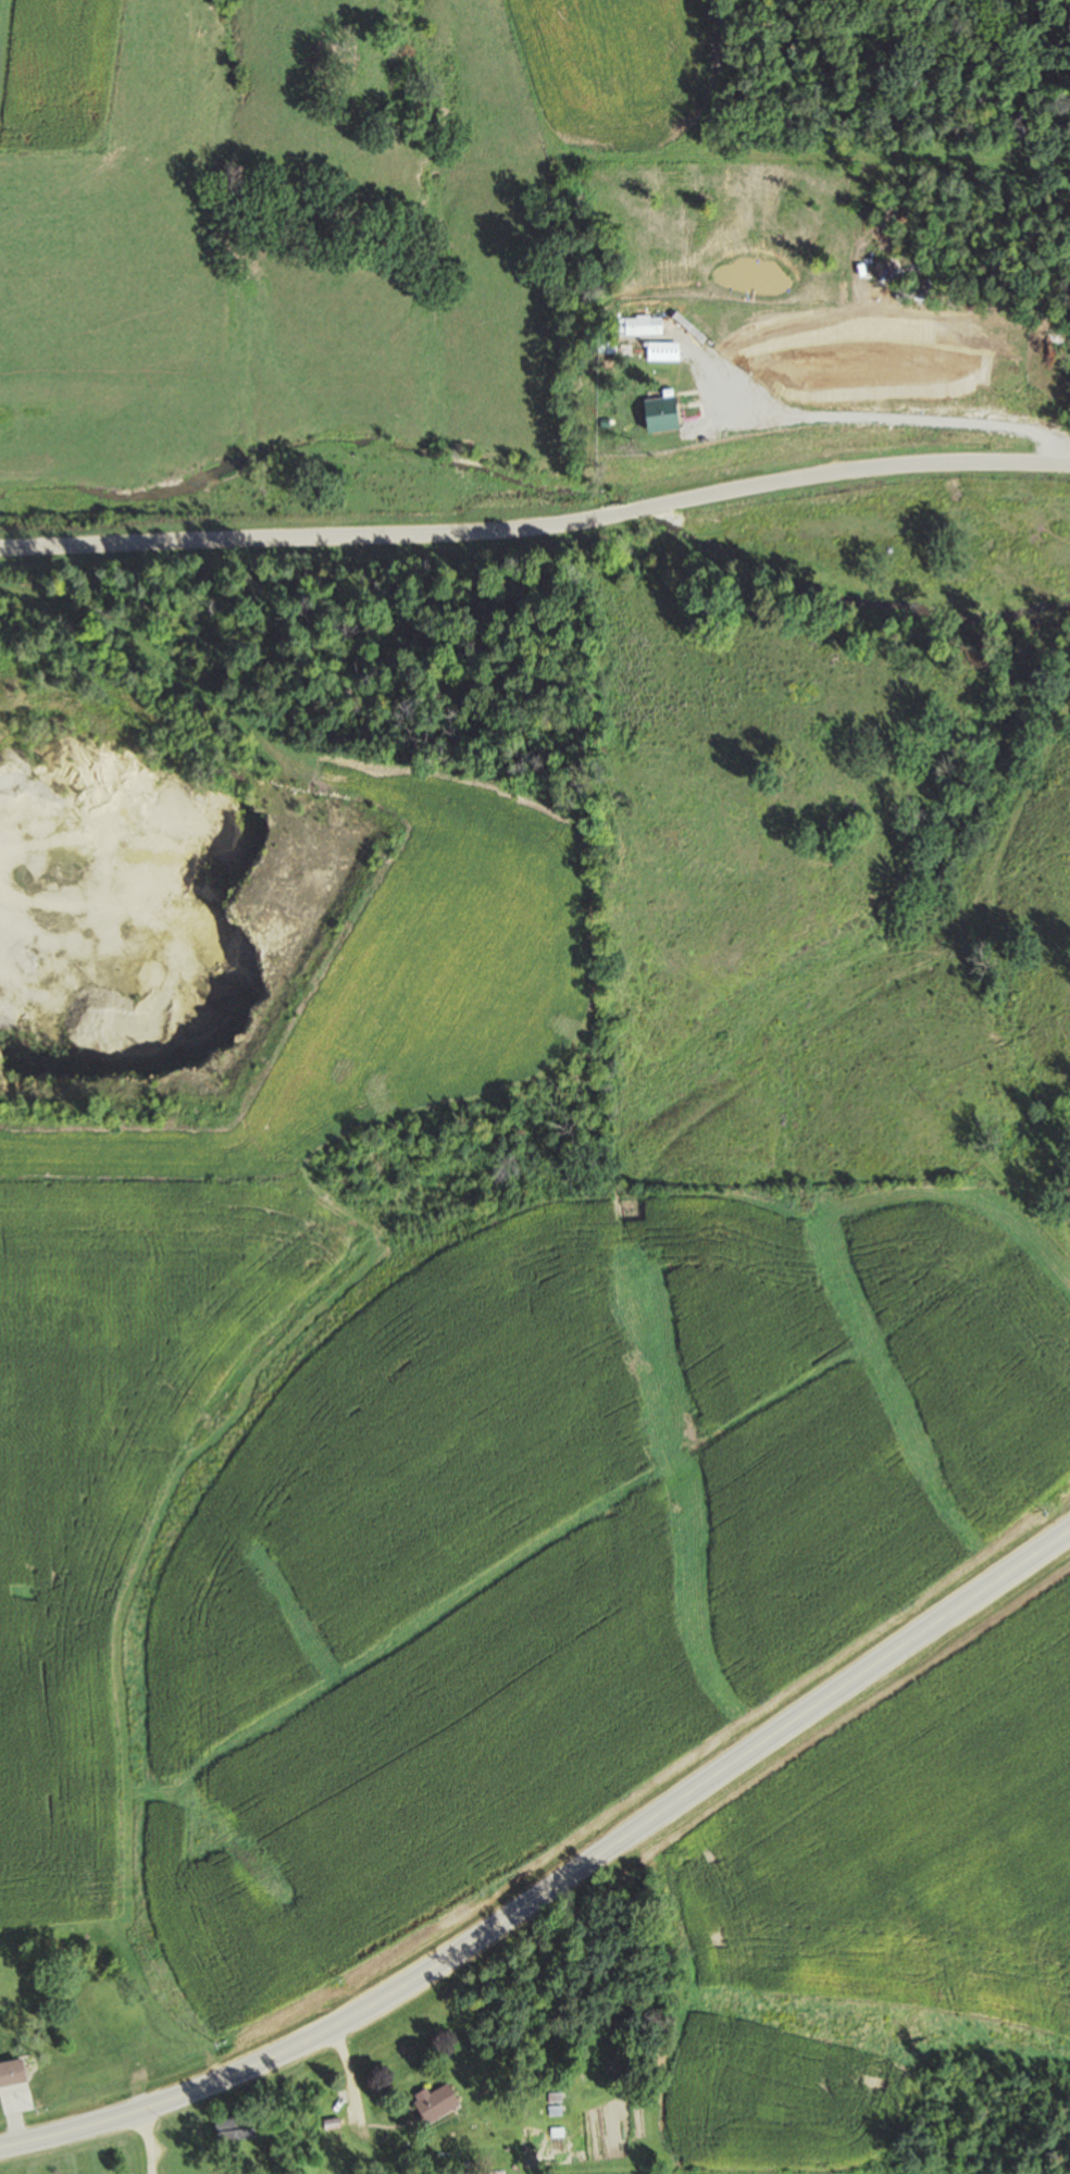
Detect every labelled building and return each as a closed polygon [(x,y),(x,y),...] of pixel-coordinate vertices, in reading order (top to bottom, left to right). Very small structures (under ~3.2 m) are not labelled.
[(725,317),(733,313),(727,303),(720,307),(725,317)] [(641,430),(675,429),(673,397),(640,399),(641,430)] [(23,2085),(19,2062),(0,2065),(0,2089),(23,2085)] [(407,2099),(423,2125),(457,2103),(444,2083),(427,2094),(423,2089),(407,2099)] [(254,2137),(251,2114),(212,2120),(215,2143),(254,2137)]
